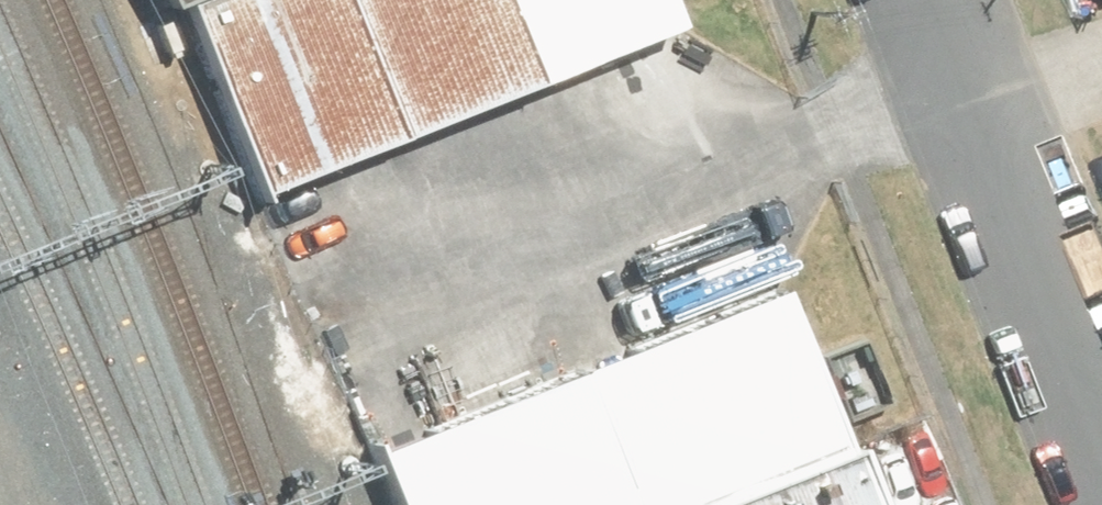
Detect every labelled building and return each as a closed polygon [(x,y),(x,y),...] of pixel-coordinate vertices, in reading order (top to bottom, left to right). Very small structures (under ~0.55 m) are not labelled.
[(258,180),(398,128),(349,0),(190,0),(258,180)] [(398,128),(529,76),(499,0),(349,0),(398,128)] [(529,76),(670,21),(662,0),(499,0),(529,76)] [(630,504),(680,504),(845,441),(782,281),(574,362),(630,504)] [(401,504),(630,504),(574,362),(376,440),(401,504)] [(845,441),(680,504),(870,504),(845,441)]
